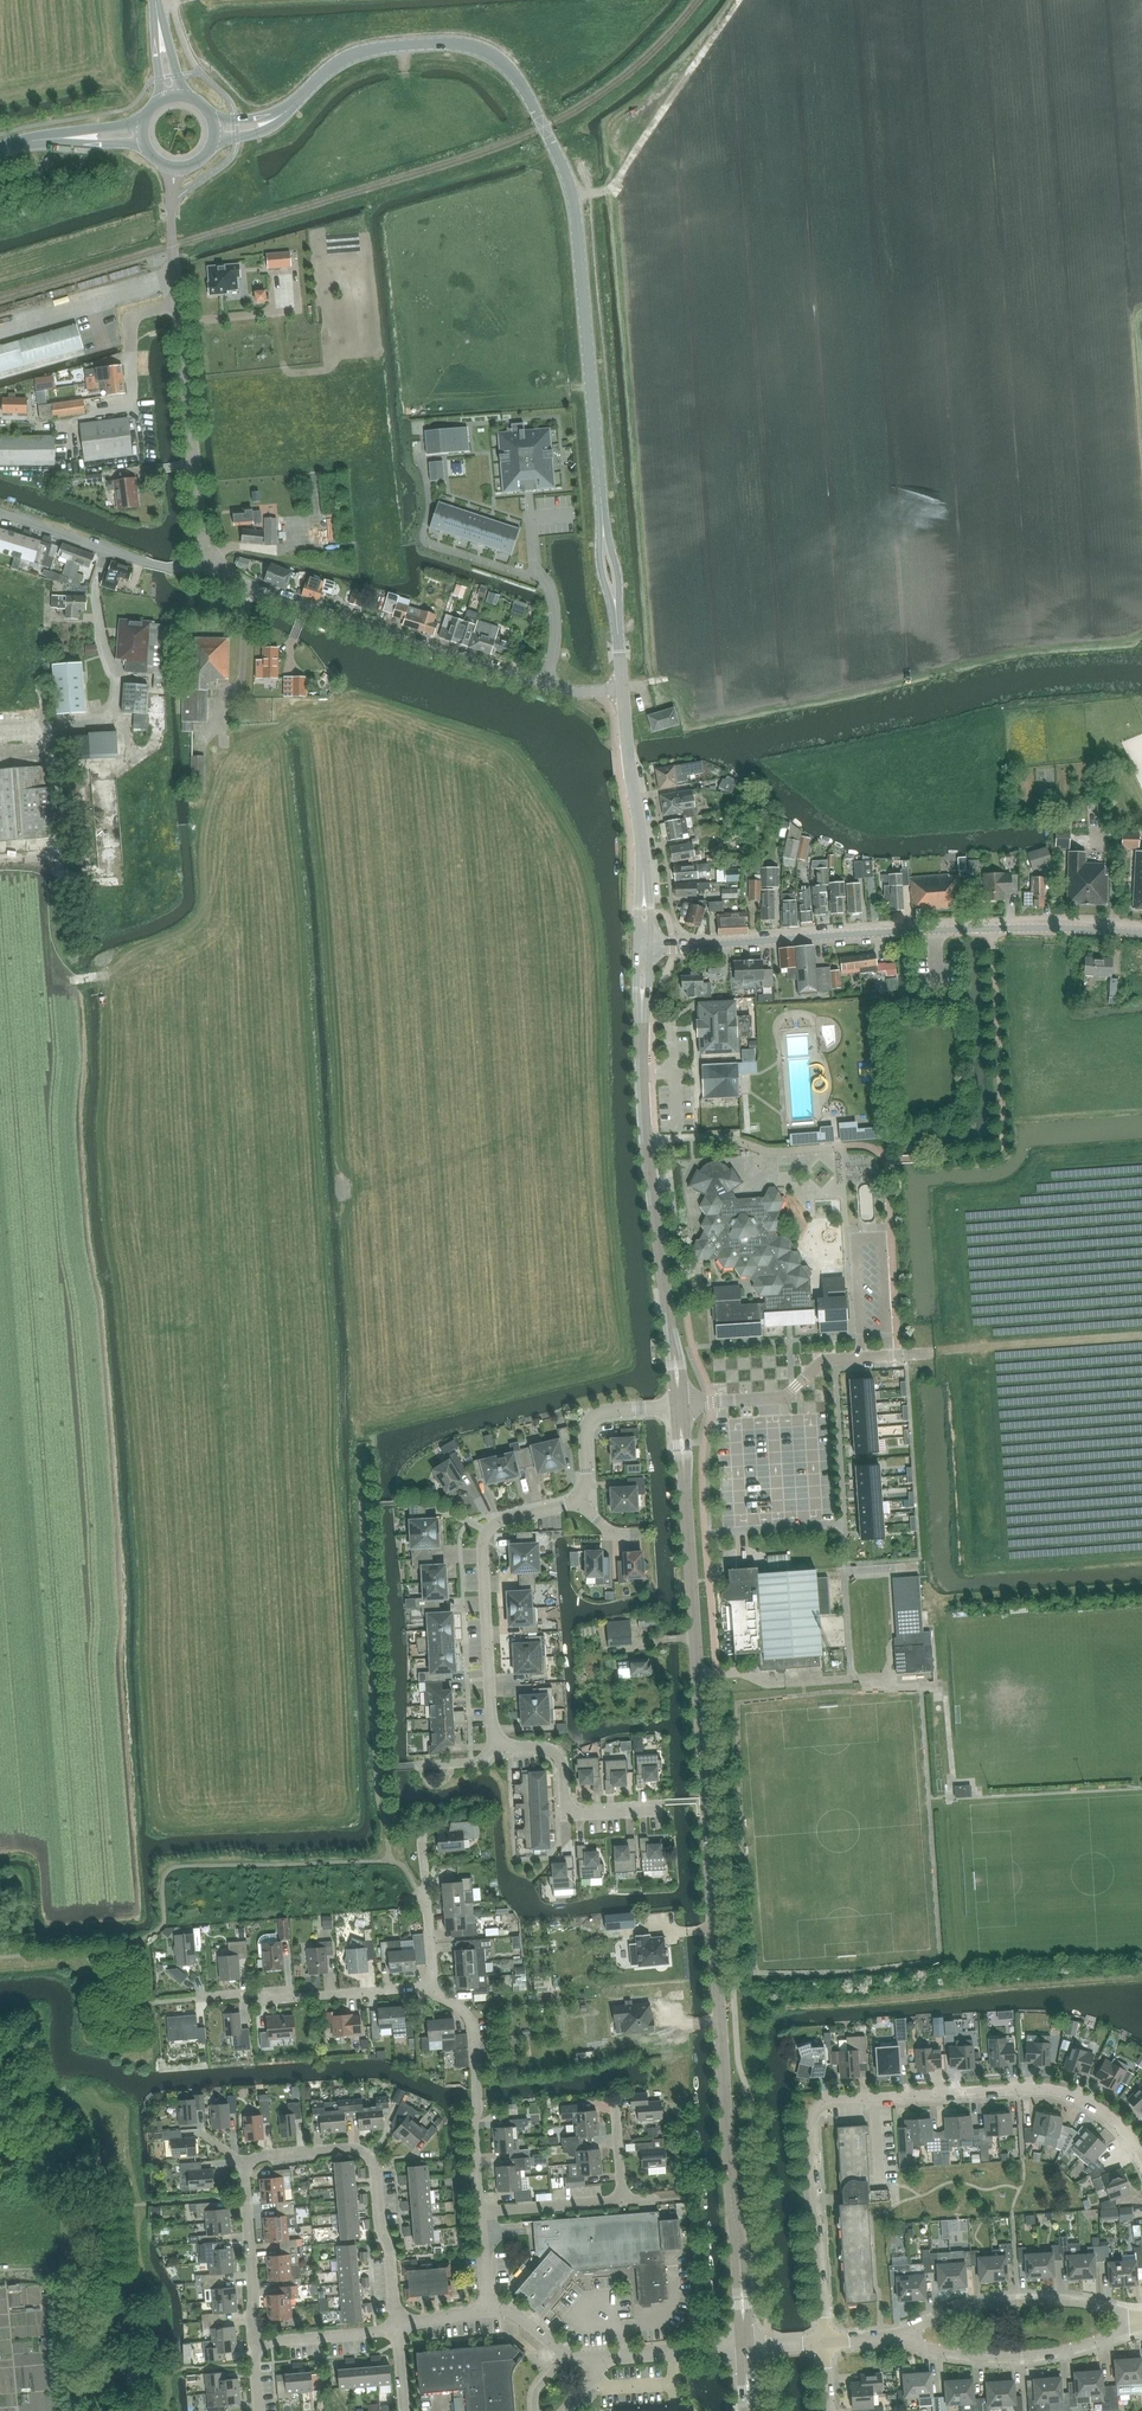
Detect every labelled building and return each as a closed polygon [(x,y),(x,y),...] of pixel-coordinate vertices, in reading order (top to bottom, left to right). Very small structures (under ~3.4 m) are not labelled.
[(290,253),(266,254),(267,269),(291,267),(290,253)] [(207,267),(208,282),(207,282),(208,295),(227,294),(227,291),(238,291),(237,278),(240,277),(239,264),(207,267)] [(265,292),(255,292),(256,302),(266,301),(265,292)] [(83,349),(76,325),(0,347),(0,372),(83,349)] [(122,365),(85,370),(87,384),(123,379),(122,365)] [(45,379),(34,380),(35,391),(53,389),(52,381),(45,382),(45,379)] [(123,379),(87,384),(88,391),(106,389),(107,396),(125,394),(123,379)] [(62,397),(74,395),(73,386),(61,388),(62,397)] [(26,398),(3,398),(3,413),(26,413),(26,398)] [(83,401),(83,400),(38,406),(40,420),(85,414),(84,408),(86,408),(85,400),(83,401)] [(85,462),(132,455),(127,418),(80,424),(85,462)] [(512,432),(499,434),(504,492),(554,487),(549,429),(524,431),(524,423),(511,424),(512,432)] [(467,427),(424,431),(426,455),(469,451),(467,427)] [(55,465),(54,437),(0,437),(0,466),(55,465)] [(406,450),(414,450),(414,438),(405,438),(406,450)] [(443,461),(428,463),(430,481),(445,480),(443,461)] [(85,476),(86,484),(103,481),(102,474),(85,476)] [(118,509),(137,507),(135,491),(137,491),(135,479),(107,483),(108,490),(116,489),(118,509)] [(244,499),(252,500),(252,489),(244,489),(244,499)] [(439,501),(438,501),(429,528),(430,529),(430,528),(510,555),(510,556),(511,556),(520,528),(519,528),(439,502),(439,501)] [(252,508),(243,509),(243,512),(233,513),(235,526),(253,524),(261,523),(261,511),(252,512),(252,508)] [(277,546),(277,518),(264,518),(264,546),(277,546)] [(15,557),(12,569),(19,571),(22,559),(45,566),(50,568),(54,558),(48,556),(52,545),(49,544),(0,529),(0,552),(15,557)] [(262,545),(263,533),(264,532),(243,529),(241,543),(262,545)] [(50,570),(47,579),(56,581),(57,580),(67,582),(69,577),(79,550),(63,544),(58,556),(68,560),(62,575),(50,570)] [(67,582),(66,583),(80,585),(81,582),(75,580),(77,574),(81,565),(90,568),(94,555),(79,550),(69,577),(67,582)] [(239,557),(236,566),(246,570),(250,560),(239,557)] [(114,591),(119,576),(129,580),(133,568),(112,562),(108,573),(104,572),(100,586),(114,591)] [(264,581),(265,581),(286,590),(292,572),(271,564),(264,581)] [(307,583),(306,583),(301,595),(319,601),(322,592),(331,595),(335,583),(324,580),(324,582),(309,577),(307,583)] [(454,596),(458,584),(447,581),(444,593),(454,596)] [(358,607),(363,593),(354,590),(349,604),(358,607)] [(78,610),(86,610),(86,597),(58,596),(52,595),(51,608),(57,608),(57,609),(66,609),(66,619),(78,619),(78,610)] [(397,603),(393,616),(404,620),(403,625),(434,635),(438,623),(433,622),(436,615),(397,603)] [(462,626),(457,643),(467,647),(473,629),(478,613),(467,610),(464,622),(462,626)] [(446,615),(439,637),(446,639),(446,640),(457,643),(462,626),(464,622),(453,618),(453,617),(446,615)] [(120,620),(117,659),(126,659),(125,672),(155,674),(154,687),(164,688),(165,675),(164,675),(168,625),(155,624),(155,622),(120,620)] [(478,620),(474,632),(469,648),(490,655),(492,649),(509,655),(513,641),(497,635),(499,627),(478,620)] [(87,650),(98,649),(97,637),(86,637),(87,650)] [(182,692),(182,722),(182,732),(193,732),(193,722),(206,722),(207,690),(206,690),(206,682),(218,682),(218,679),(228,679),(229,639),(190,638),(189,690),(189,692),(182,692)] [(263,661),(256,661),(256,678),(278,678),(278,648),(263,648),(263,661)] [(81,663),(52,665),(56,714),(84,712),(81,663)] [(293,677),(293,696),(305,697),(305,678),(293,677)] [(122,714),(146,715),(147,685),(123,684),(122,714)] [(653,731),(678,724),(674,709),(649,716),(653,731)] [(133,715),(133,729),(132,738),(147,738),(147,730),(145,730),(146,715),(133,715)] [(90,734),(90,737),(91,759),(118,758),(117,732),(90,734)] [(203,791),(203,756),(190,756),(190,791),(203,791)] [(701,761),(656,770),(659,789),(678,786),(678,785),(689,783),(688,776),(703,773),(704,771),(703,763),(701,761)] [(44,838),(44,833),(55,832),(52,788),(46,788),(44,766),(0,770),(0,842),(44,838)] [(112,773),(94,775),(100,835),(108,834),(109,848),(120,847),(112,773)] [(718,787),(731,794),(738,781),(727,776),(725,780),(723,779),(718,787)] [(692,790),(661,796),(664,816),(682,813),(683,819),(685,819),(690,818),(698,816),(696,806),(695,806),(692,790)] [(1105,804),(1097,805),(1099,827),(1107,826),(1105,804)] [(760,809),(757,826),(766,828),(770,811),(760,809)] [(683,819),(665,822),(668,841),(689,837),(687,828),(692,827),(690,818),(685,819),(683,819)] [(795,860),(802,833),(802,832),(791,823),(782,856),(795,860)] [(700,839),(717,835),(715,826),(698,830),(700,839)] [(1122,832),(1122,849),(1139,849),(1139,832),(1122,832)] [(1069,849),(1070,834),(1056,834),(1056,848),(1069,849)] [(692,843),(670,847),(673,862),(689,859),(689,862),(701,860),(700,852),(694,853),(692,843)] [(734,846),(725,845),(724,855),(732,856),(734,846)] [(1033,871),(1052,864),(1046,847),(1027,854),(1033,871)] [(1107,905),(1107,875),(1104,875),(1105,864),(1085,863),(1085,852),(1069,851),(1067,904),(1107,905)] [(965,858),(957,859),(959,872),(966,871),(965,858)] [(855,879),(864,879),(862,862),(854,862),(855,879)] [(709,864),(674,867),(675,881),(698,879),(698,872),(709,871),(709,864)] [(816,869),(817,886),(812,887),(814,915),(826,914),(824,893),(826,893),(826,885),(829,885),(828,883),(827,868),(816,869)] [(885,895),(883,897),(884,899),(885,901),(887,902),(890,902),(891,911),(904,910),(902,886),(909,885),(908,868),(902,868),(901,870),(901,874),(888,875),(889,886),(884,886),(885,894),(885,895)] [(738,869),(724,870),(725,882),(739,881),(738,869)] [(772,887),(779,887),(779,873),(778,869),(771,869),(762,869),(762,890),(762,920),(774,920),(774,890),(772,890),(772,887)] [(1003,874),(994,874),(984,874),(984,900),(1003,900),(1003,893),(1011,893),(1010,875),(1003,875),(1003,874)] [(922,909),(962,906),(960,875),(949,876),(948,875),(910,878),(913,907),(921,907),(922,909)] [(1044,906),(1045,877),(1031,877),(1031,892),(1024,892),(1023,906),(1044,906)] [(760,899),(761,881),(749,880),(749,899),(760,899)] [(828,883),(829,885),(831,914),(843,913),(842,898),(845,897),(844,882),(828,883)] [(704,890),(708,890),(708,883),(676,884),(676,897),(696,896),(696,894),(705,893),(704,890)] [(849,913),(861,912),(860,883),(847,884),(849,913)] [(1133,909),(1141,909),(1141,886),(1134,886),(1133,909)] [(812,922),(810,898),(809,887),(797,888),(800,923),(812,922)] [(722,899),(738,898),(737,889),(722,889),(722,899)] [(782,912),(781,912),(782,927),(797,927),(796,901),(796,894),(782,894),(782,902),(782,912)] [(682,916),(687,917),(685,922),(687,922),(688,924),(692,925),(694,924),(699,926),(702,917),(703,918),(705,911),(706,911),(706,901),(699,901),(698,906),(691,904),(690,905),(685,903),(683,904),(681,914),(682,916)] [(710,912),(723,911),(723,902),(709,903),(710,912)] [(718,915),(719,934),(719,935),(747,933),(746,913),(727,914),(727,915),(718,915)] [(810,946),(779,949),(781,973),(787,972),(788,980),(797,979),(799,993),(810,992),(816,991),(816,992),(826,991),(832,991),(832,990),(832,989),(830,971),(829,967),(815,968),(813,946),(810,946)] [(875,953),(857,956),(859,968),(860,971),(860,973),(877,971),(875,953)] [(857,956),(840,958),(841,970),(842,974),(860,971),(859,968),(857,956)] [(1111,976),(1112,959),(1085,958),(1084,975),(1111,976)] [(772,988),(771,971),(762,971),(762,960),(733,962),(734,983),(760,982),(761,989),(772,988)] [(722,963),(708,964),(708,974),(723,973),(722,963)] [(839,970),(830,971),(832,989),(841,988),(839,970)] [(688,998),(711,997),(710,983),(703,984),(702,971),(691,972),(691,976),(681,977),(682,989),(687,989),(688,998)] [(1116,998),(1117,979),(1110,978),(1109,997),(1116,998)] [(747,1000),(747,991),(738,992),(739,1000),(747,1000)] [(737,1036),(751,1036),(750,1017),(736,1017),(735,1001),(699,1003),(700,1020),(697,1020),(698,1037),(700,1037),(701,1054),(737,1052),(737,1036)] [(751,1054),(751,1044),(741,1044),(742,1055),(751,1054)] [(859,1055),(861,1074),(874,1073),(873,1054),(859,1055)] [(756,1061),(739,1062),(739,1073),(756,1073),(756,1061)] [(705,1099),(739,1097),(738,1063),(701,1065),(703,1096),(700,1101),(701,1101),(705,1099)] [(841,1140),(888,1137),(887,1127),(857,1130),(856,1123),(839,1124),(841,1140)] [(791,1144),(810,1143),(833,1141),(832,1127),(820,1128),(821,1132),(790,1135),(791,1144)] [(825,1157),(811,1173),(820,1182),(834,1166),(825,1157)] [(697,1169),(688,1186),(705,1195),(700,1206),(706,1216),(701,1226),(704,1230),(699,1240),(696,1240),(691,1250),(697,1260),(717,1259),(723,1269),(734,1268),(740,1277),(749,1277),(754,1284),(752,1287),(759,1297),(764,1296),(765,1303),(763,1303),(764,1325),(765,1325),(765,1324),(785,1323),(785,1325),(786,1325),(786,1323),(792,1323),(792,1324),(793,1324),(793,1323),(810,1322),(813,1322),(813,1323),(813,1322),(812,1301),(811,1301),(810,1282),(810,1279),(809,1278),(810,1275),(811,1273),(810,1272),(806,1266),(802,1266),(800,1263),(802,1259),(797,1251),(792,1252),(790,1249),(792,1244),(788,1237),(783,1237),(782,1235),(779,1237),(775,1232),(780,1231),(786,1221),(780,1211),(785,1201),(775,1187),(769,1187),(761,1201),(756,1202),(753,1198),(736,1199),(731,1191),(743,1183),(732,1167),(729,1169),(726,1165),(721,1163),(717,1162),(711,1162),(707,1164),(703,1167),(700,1171),(697,1169)] [(872,1178),(861,1177),(860,1189),(872,1190),(872,1178)] [(823,1300),(812,1301),(813,1322),(819,1322),(819,1332),(820,1332),(820,1331),(825,1331),(826,1332),(826,1331),(845,1330),(845,1331),(846,1331),(846,1321),(846,1320),(845,1300),(846,1300),(846,1299),(845,1299),(844,1279),(843,1279),(843,1280),(823,1281),(823,1280),(822,1280),(823,1300)] [(740,1303),(739,1286),(739,1287),(714,1289),(714,1287),(714,1288),(715,1306),(720,1306),(721,1319),(716,1320),(717,1338),(717,1336),(760,1334),(760,1335),(761,1335),(761,1324),(764,1324),(763,1303),(763,1302),(740,1303)] [(873,1379),(849,1381),(850,1393),(874,1391),(873,1379)] [(874,1391),(850,1393),(851,1405),(874,1403),(874,1391)] [(874,1403),(851,1405),(852,1417),(875,1416),(874,1403)] [(875,1416),(852,1417),(853,1429),(876,1428),(875,1416)] [(723,1424),(722,1457),(727,1457),(728,1452),(732,1452),(733,1424),(723,1424)] [(561,1440),(545,1444),(552,1471),(562,1468),(562,1467),(564,1466),(562,1457),(566,1456),(563,1443),(570,1442),(567,1427),(558,1429),(561,1440)] [(612,1448),(612,1460),(615,1459),(615,1461),(623,1461),(623,1459),(634,1458),(633,1438),(638,1438),(638,1428),(621,1429),(622,1439),(611,1439),(611,1442),(610,1442),(610,1448),(612,1448)] [(876,1428),(853,1429),(854,1441),(877,1440),(876,1428)] [(877,1440),(854,1441),(855,1454),(878,1452),(877,1440)] [(552,1471),(545,1444),(520,1450),(524,1467),(536,1464),(538,1472),(541,1472),(542,1473),(552,1471)] [(524,1467),(520,1450),(512,1452),(512,1454),(497,1458),(503,1481),(511,1479),(511,1477),(518,1475),(516,1469),(524,1467)] [(440,1481),(447,1491),(456,1486),(461,1483),(461,1482),(462,1482),(458,1476),(466,1471),(455,1453),(446,1458),(448,1461),(433,1470),(435,1472),(432,1474),(438,1482),(440,1481)] [(503,1481),(497,1458),(482,1461),(481,1459),(473,1461),(477,1479),(485,1477),(487,1483),(494,1481),(494,1483),(503,1481)] [(879,1464),(855,1466),(856,1479),(880,1477),(879,1464)] [(880,1477),(856,1479),(857,1491),(881,1489),(880,1477)] [(612,1508),(613,1510),(636,1509),(635,1494),(644,1493),(644,1478),(628,1479),(628,1488),(611,1489),(612,1499),(610,1500),(611,1509),(612,1508)] [(881,1489),(857,1491),(858,1503),(882,1501),(881,1489)] [(882,1501),(858,1503),(859,1515),(883,1513),(882,1501)] [(420,1506),(410,1507),(412,1534),(439,1532),(439,1522),(437,1522),(436,1519),(430,1520),(430,1516),(425,1516),(425,1509),(420,1506)] [(883,1513),(859,1515),(860,1527),(884,1525),(883,1513)] [(884,1525),(860,1527),(861,1539),(885,1538),(884,1525)] [(398,1537),(409,1537),(408,1527),(397,1528),(398,1537)] [(439,1532),(412,1534),(413,1559),(431,1558),(431,1546),(438,1546),(438,1543),(440,1543),(439,1532)] [(509,1549),(510,1559),(537,1558),(537,1544),(532,1544),(532,1532),(517,1533),(518,1545),(511,1546),(511,1549),(509,1549)] [(587,1551),(585,1551),(586,1577),(596,1577),(596,1585),(610,1584),(610,1569),(609,1558),(602,1558),(602,1551),(594,1551),(593,1549),(588,1549),(587,1551)] [(627,1583),(626,1578),(640,1577),(649,1566),(642,1560),(642,1552),(630,1553),(624,1553),(624,1561),(617,1561),(618,1583),(627,1583)] [(431,1558),(413,1559),(413,1568),(423,1567),(423,1583),(447,1581),(447,1573),(445,1573),(444,1565),(432,1566),(431,1558)] [(538,1571),(537,1558),(510,1559),(510,1570),(512,1570),(512,1572),(519,1572),(520,1584),(535,1583),(534,1571),(538,1571)] [(720,1594),(720,1596),(731,1605),(734,1654),(759,1652),(760,1670),(776,1669),(776,1671),(785,1671),(785,1668),(819,1666),(819,1656),(822,1655),(819,1615),(831,1614),(828,1576),(816,1577),(815,1569),(757,1573),(757,1567),(728,1569),(728,1584),(720,1594)] [(922,1632),(919,1576),(896,1577),(899,1636),(894,1637),(896,1673),(933,1670),(930,1631),(922,1632)] [(424,1598),(415,1599),(415,1607),(422,1607),(439,1606),(439,1598),(446,1598),(446,1590),(448,1590),(447,1581),(423,1583),(424,1598)] [(535,1592),(535,1583),(520,1584),(520,1592),(508,1593),(508,1600),(506,1600),(507,1609),(531,1608),(531,1607),(530,1592),(535,1592)] [(439,1606),(422,1607),(422,1615),(428,1615),(429,1629),(454,1628),(454,1620),(452,1620),(451,1613),(440,1614),(439,1606)] [(536,1607),(531,1607),(531,1608),(507,1609),(507,1618),(509,1618),(510,1625),(522,1624),(523,1633),(537,1632),(536,1607)] [(639,1627),(657,1626),(656,1613),(637,1615),(639,1627)] [(630,1620),(607,1622),(608,1646),(632,1644),(630,1620)] [(454,1628),(429,1629),(430,1643),(453,1642),(453,1640),(455,1640),(454,1628)] [(512,1659),(546,1657),(545,1636),(528,1637),(529,1644),(514,1645),(514,1650),(511,1650),(512,1659)] [(453,1642),(430,1643),(431,1658),(456,1656),(455,1644),(453,1644),(453,1642)] [(431,1672),(419,1673),(420,1681),(443,1680),(443,1672),(454,1671),(454,1665),(456,1665),(456,1656),(431,1658),(431,1672)] [(546,1657),(512,1659),(512,1667),(515,1667),(515,1673),(530,1672),(531,1679),(547,1678),(546,1657)] [(648,1665),(648,1662),(648,1661),(649,1661),(649,1660),(648,1659),(647,1659),(646,1659),(645,1660),(618,1662),(618,1668),(631,1668),(632,1676),(651,1675),(651,1673),(652,1671),(652,1668),(650,1666),(650,1664),(648,1665)] [(426,1691),(424,1691),(425,1706),(430,1705),(452,1704),(452,1690),(443,1690),(442,1682),(426,1683),(426,1691)] [(519,1711),(553,1709),(552,1688),(536,1688),(536,1696),(521,1697),(522,1702),(519,1702),(519,1711)] [(452,1704),(430,1705),(431,1719),(453,1718),(456,1717),(465,1717),(465,1711),(459,1711),(453,1712),(452,1704)] [(553,1709),(519,1711),(520,1719),(523,1719),(523,1725),(538,1724),(538,1731),(555,1730),(553,1709)] [(453,1718),(431,1719),(432,1733),(454,1731),(454,1724),(460,1723),(465,1723),(465,1717),(456,1717),(453,1718)] [(432,1746),(429,1746),(430,1755),(446,1754),(446,1746),(455,1745),(454,1731),(432,1733),(432,1746)] [(658,1754),(636,1755),(638,1788),(646,1787),(645,1780),(657,1779),(656,1768),(662,1768),(661,1759),(659,1759),(658,1754)] [(593,1791),(601,1791),(599,1757),(577,1758),(577,1764),(574,1764),(575,1773),(580,1773),(581,1784),(593,1783),(593,1791)] [(627,1759),(605,1760),(606,1793),(614,1792),(614,1785),(626,1785),(625,1774),(628,1774),(627,1759)] [(514,1789),(546,1787),(545,1772),(521,1773),(522,1782),(520,1784),(514,1784),(514,1789)] [(971,1786),(954,1788),(955,1796),(971,1795),(971,1786)] [(521,1803),(547,1802),(546,1787),(514,1789),(515,1794),(521,1793),(523,1795),(523,1801),(521,1803)] [(524,1818),(548,1817),(547,1802),(521,1803),(515,1804),(515,1808),(521,1808),(523,1810),(524,1818)] [(517,1834),(548,1832),(548,1817),(524,1818),(524,1827),(523,1829),(517,1829),(517,1834)] [(437,1833),(439,1851),(464,1849),(463,1839),(477,1838),(476,1821),(458,1822),(459,1831),(437,1833)] [(548,1832),(517,1834),(517,1838),(523,1838),(525,1840),(525,1849),(549,1848),(548,1832)] [(661,1856),(661,1845),(649,1845),(648,1838),(640,1839),(642,1872),(665,1870),(664,1865),(667,1865),(666,1856),(661,1856)] [(637,1872),(635,1839),(627,1839),(627,1847),(615,1847),(616,1858),(613,1859),(614,1873),(637,1872)] [(598,1863),(598,1852),(586,1853),(585,1846),(577,1846),(579,1879),(602,1878),(601,1872),(604,1872),(603,1863),(598,1863)] [(575,1889),(572,1856),(564,1857),(565,1864),(553,1865),(554,1876),(549,1876),(549,1885),(552,1885),(552,1890),(575,1889)] [(458,1882),(442,1883),(443,1891),(444,1904),(464,1903),(473,1902),(474,1902),(472,1877),(458,1878),(458,1882)] [(464,1903),(444,1904),(445,1917),(465,1916),(474,1915),(473,1910),(473,1902),(464,1903)] [(334,1922),(334,1909),(324,1910),(325,1922),(334,1922)] [(654,1920),(677,1919),(677,1910),(654,1911),(654,1920)] [(465,1916),(445,1917),(446,1930),(462,1929),(462,1936),(477,1935),(476,1923),(474,1923),(474,1915),(465,1916)] [(279,1919),(280,1929),(281,1939),(289,1939),(287,1919),(279,1919)] [(486,1929),(505,1929),(505,1921),(486,1921),(486,1929)] [(194,1933),(175,1934),(175,1944),(175,1946),(174,1948),(174,1950),(174,1953),(175,1955),(176,1956),(177,1966),(196,1964),(195,1951),(202,1950),(200,1927),(193,1928),(194,1933)] [(263,1955),(264,1970),(284,1968),(281,1942),(277,1942),(277,1936),(270,1937),(270,1934),(266,1934),(264,1935),(261,1936),(260,1938),(258,1941),(258,1944),(259,1955),(259,1956),(263,1955)] [(414,1949),(401,1950),(403,1971),(404,1971),(405,1975),(415,1975),(414,1970),(416,1970),(416,1965),(426,1964),(424,1938),(424,1934),(413,1934),(413,1939),(414,1949)] [(636,1944),(629,1944),(630,1955),(637,1954),(638,1966),(668,1964),(667,1946),(665,1946),(664,1936),(650,1938),(649,1934),(635,1935),(636,1944)] [(453,1936),(441,1935),(440,1944),(452,1945),(453,1936)] [(351,1938),(347,1949),(347,1953),(344,1962),(348,1964),(349,1973),(368,1971),(367,1956),(375,1955),(373,1940),(364,1941),(365,1942),(363,1942),(351,1938)] [(456,1963),(485,1961),(484,1948),(491,1948),(491,1938),(470,1940),(471,1949),(455,1950),(456,1963)] [(400,1940),(380,1942),(381,1957),(389,1956),(390,1972),(403,1971),(401,1950),(400,1940)] [(238,1958),(248,1958),(247,1941),(228,1942),(229,1956),(219,1956),(221,1980),(240,1978),(238,1958)] [(326,1955),(333,1955),(332,1941),(318,1942),(318,1948),(308,1948),(310,1973),(327,1972),(326,1955)] [(456,1976),(486,1974),(485,1961),(456,1963),(456,1976)] [(515,1977),(528,1975),(527,1966),(514,1968),(515,1977)] [(182,1983),(187,1977),(177,1968),(167,1969),(182,1983)] [(486,1974),(456,1976),(457,1989),(474,1988),(474,1995),(489,1994),(488,1987),(487,1987),(486,1974)] [(649,2003),(612,2006),(614,2021),(622,2020),(623,2033),(654,2031),(653,2018),(652,2018),(652,2011),(650,2011),(649,2003)] [(391,2007),(392,2027),(393,2036),(406,2035),(406,2037),(413,2036),(412,2021),(405,2022),(404,2006),(391,2007)] [(380,2029),(392,2027),(391,2007),(378,2008),(379,2024),(372,2024),(373,2039),(380,2039),(380,2029)] [(232,2035),(233,2045),(234,2052),(251,2050),(249,2028),(241,2029),(240,2012),(225,2014),(227,2035),(232,2035)] [(361,2032),(360,2015),(352,2016),(352,2014),(344,2015),(344,2012),(327,2013),(327,2024),(333,2023),(334,2036),(354,2034),(354,2033),(361,2032)] [(198,2043),(206,2042),(205,2027),(198,2028),(197,2014),(167,2017),(169,2041),(198,2039),(198,2043)] [(270,2038),(295,2035),(293,2015),(277,2017),(276,2016),(267,2016),(269,2032),(260,2032),(261,2048),(271,2047),(270,2038)] [(453,2018),(440,2019),(442,2040),(443,2051),(455,2050),(456,2067),(469,2066),(467,2048),(468,2048),(467,2033),(455,2034),(453,2018)] [(428,2036),(421,2037),(423,2052),(430,2051),(430,2050),(429,2041),(442,2040),(440,2019),(427,2020),(428,2036)] [(830,2046),(829,2033),(822,2034),(823,2041),(824,2041),(825,2048),(826,2048),(828,2055),(832,2055),(831,2046),(830,2046)] [(847,2051),(832,2052),(833,2064),(840,2063),(841,2077),(859,2076),(858,2058),(867,2057),(865,2036),(846,2037),(847,2051)] [(1013,2036),(989,2038),(991,2067),(1004,2066),(1004,2064),(1015,2063),(1013,2036)] [(956,2047),(949,2047),(951,2068),(961,2067),(961,2069),(974,2068),(973,2045),(972,2045),(972,2039),(956,2040),(956,2047)] [(881,2048),(877,2048),(878,2074),(900,2073),(899,2060),(907,2059),(906,2040),(880,2042),(881,2048)] [(1049,2065),(1050,2043),(1034,2042),(1026,2042),(1026,2063),(1036,2063),(1036,2065),(1049,2065)] [(823,2076),(826,2064),(825,2047),(812,2048),(810,2044),(798,2046),(801,2056),(798,2074),(810,2077),(810,2076),(811,2076),(823,2076)] [(1087,2074),(1094,2055),(1071,2047),(1064,2068),(1077,2072),(1078,2071),(1087,2074)] [(931,2069),(941,2068),(940,2048),(933,2048),(916,2049),(917,2071),(931,2070),(931,2069)] [(498,2069),(507,2068),(506,2060),(497,2061),(498,2069)] [(1105,2060),(1095,2077),(1104,2083),(1104,2084),(1115,2091),(1126,2071),(1124,2070),(1124,2067),(1120,2065),(1118,2066),(1105,2060)] [(1127,2100),(1137,2109),(1138,2108),(1141,2112),(1141,2085),(1127,2100)] [(630,2094),(631,2096),(631,2103),(637,2103),(639,2120),(662,2119),(661,2101),(648,2102),(647,2092),(630,2094)] [(196,2109),(204,2108),(203,2094),(195,2095),(196,2099),(178,2100),(179,2124),(197,2122),(196,2109)] [(229,2113),(237,2113),(236,2095),(228,2096),(228,2103),(210,2105),(212,2128),(230,2127),(229,2113)] [(377,2105),(370,2106),(372,2129),(384,2127),(383,2111),(389,2111),(388,2097),(376,2098),(377,2105)] [(362,2099),(350,2100),(351,2114),(358,2114),(359,2130),(372,2129),(370,2106),(363,2106),(362,2099)] [(261,2115),(244,2116),(246,2140),(264,2138),(262,2123),(271,2122),(269,2100),(260,2101),(261,2115)] [(350,2100),(331,2102),(334,2132),(346,2131),(345,2115),(351,2114),(350,2100)] [(403,2140),(418,2123),(412,2118),(418,2111),(413,2107),(413,2108),(402,2100),(396,2113),(404,2120),(392,2134),(398,2140),(400,2138),(403,2140)] [(294,2119),(302,2118),(300,2102),(288,2103),(289,2114),(280,2115),(282,2137),(296,2135),(294,2119)] [(331,2102),(312,2103),(313,2117),(320,2117),(321,2133),(334,2132),(331,2102)] [(578,2105),(561,2106),(561,2113),(565,2113),(565,2116),(573,2118),(574,2124),(597,2122),(596,2110),(579,2111),(578,2105)] [(157,2123),(165,2123),(165,2112),(157,2111),(157,2123)] [(1034,2127),(1024,2128),(1025,2143),(1031,2142),(1034,2143),(1038,2133),(1040,2134),(1046,2135),(1050,2115),(1037,2112),(1034,2127)] [(1010,2113),(998,2114),(999,2135),(1012,2134),(1010,2113)] [(986,2131),(979,2131),(980,2145),(991,2144),(993,2135),(999,2135),(998,2114),(985,2115),(986,2131)] [(1050,2115),(1046,2135),(1056,2137),(1055,2148),(1061,2150),(1068,2136),(1059,2132),(1062,2117),(1050,2115)] [(946,2134),(939,2134),(940,2150),(952,2149),(953,2138),(960,2137),(958,2116),(945,2117),(946,2134)] [(971,2116),(958,2116),(960,2137),(960,2146),(972,2145),(972,2147),(980,2146),(980,2145),(979,2131),(972,2132),(971,2116)] [(510,2126),(493,2128),(494,2140),(518,2138),(517,2132),(525,2129),(524,2125),(528,2125),(527,2118),(510,2120),(510,2126)] [(931,2118),(918,2119),(920,2140),(926,2139),(927,2151),(940,2150),(939,2134),(932,2135),(931,2118)] [(650,2130),(658,2128),(657,2119),(648,2120),(650,2130)] [(906,2135),(900,2135),(901,2152),(911,2152),(912,2140),(920,2140),(918,2119),(905,2120),(906,2135)] [(567,2137),(562,2138),(563,2145),(581,2143),(581,2136),(598,2135),(597,2122),(574,2124),(574,2131),(567,2134),(567,2137)] [(418,2123),(403,2140),(413,2148),(423,2136),(428,2140),(438,2129),(432,2125),(427,2131),(418,2123)] [(876,2299),(876,2298),(876,2292),(870,2292),(864,2204),(867,2203),(886,2201),(888,2201),(889,2200),(890,2199),(891,2198),(891,2196),(891,2194),(890,2192),(889,2191),(888,2190),(887,2190),(886,2190),(875,2190),(875,2192),(875,2193),(874,2195),(873,2196),(872,2196),(867,2197),(863,2134),(869,2134),(868,2128),(868,2127),(867,2126),(867,2125),(866,2125),(865,2125),(837,2127),(841,2193),(844,2193),(844,2204),(839,2204),(845,2303),(848,2303),(848,2305),(856,2304),(856,2302),(874,2301),(875,2300),(876,2300),(876,2299)] [(1061,2150),(1061,2151),(1067,2154),(1068,2156),(1072,2154),(1078,2159),(1083,2153),(1097,2138),(1087,2129),(1077,2141),(1068,2136),(1061,2150)] [(173,2156),(196,2155),(195,2137),(182,2138),(181,2130),(162,2131),(163,2139),(172,2139),(173,2156)] [(518,2138),(494,2140),(495,2153),(512,2151),(513,2159),(529,2157),(528,2150),(519,2151),(518,2138)] [(1083,2153),(1078,2159),(1087,2167),(1085,2170),(1088,2175),(1102,2165),(1096,2158),(1106,2146),(1097,2138),(1083,2153)] [(642,2168),(666,2166),(664,2139),(651,2140),(651,2142),(635,2143),(635,2150),(641,2150),(642,2168)] [(581,2143),(563,2145),(564,2153),(568,2152),(568,2155),(577,2156),(577,2163),(601,2161),(600,2149),(582,2150),(581,2143)] [(973,2155),(981,2154),(981,2146),(973,2147),(973,2155)] [(513,2165),(496,2166),(497,2179),(521,2177),(520,2171),(530,2170),(529,2157),(513,2159),(513,2165)] [(336,2175),(355,2173),(353,2160),(335,2162),(336,2175)] [(577,2163),(568,2164),(569,2176),(602,2174),(601,2161),(577,2163)] [(190,2188),(213,2187),(212,2169),(198,2170),(198,2162),(180,2163),(181,2171),(189,2171),(190,2188)] [(409,2179),(428,2177),(427,2164),(408,2166),(409,2179)] [(1102,2165),(1088,2175),(1091,2180),(1095,2192),(1107,2188),(1126,2181),(1122,2169),(1107,2174),(1102,2165)] [(276,2177),(260,2178),(261,2191),(284,2189),(283,2176),(289,2176),(291,2176),(290,2169),(276,2170),(276,2177)] [(337,2188),(356,2186),(355,2173),(336,2175),(337,2188)] [(584,2176),(565,2177),(565,2187),(585,2185),(584,2176)] [(411,2192),(430,2190),(428,2177),(409,2179),(411,2192)] [(521,2177),(497,2179),(498,2191),(516,2190),(516,2191),(517,2202),(531,2201),(532,2201),(531,2189),(529,2190),(522,2190),(521,2177)] [(309,2180),(294,2181),(295,2192),(309,2191),(309,2180)] [(1111,2199),(1102,2202),(1102,2203),(1103,2209),(1116,2208),(1116,2198),(1130,2193),(1126,2181),(1107,2188),(1110,2193),(1111,2199)] [(338,2200),(357,2199),(356,2186),(337,2188),(338,2200)] [(284,2189),(261,2191),(262,2203),(279,2202),(279,2209),(294,2207),(293,2200),(285,2201),(284,2189)] [(412,2205),(431,2203),(430,2190),(411,2192),(412,2205)] [(339,2213),(358,2212),(357,2199),(338,2200),(339,2213)] [(230,2221),(229,2208),(218,2209),(217,2202),(196,2203),(196,2204),(191,2204),(192,2211),(196,2211),(197,2217),(206,2217),(206,2222),(230,2221)] [(413,2218),(432,2216),(431,2203),(412,2205),(413,2218)] [(280,2216),(263,2217),(264,2230),(288,2227),(287,2215),(295,2215),(294,2207),(279,2209),(280,2216)] [(1036,2207),(1027,2207),(1027,2217),(1037,2217),(1036,2207)] [(1131,2207),(1119,2208),(1120,2217),(1132,2216),(1131,2207)] [(659,2211),(533,2221),(535,2250),(549,2249),(572,2268),(639,2263),(638,2251),(661,2249),(659,2220),(659,2211)] [(340,2226),(359,2225),(358,2212),(339,2213),(340,2226)] [(414,2231),(433,2229),(432,2216),(413,2218),(414,2231)] [(659,2220),(661,2249),(664,2249),(671,2249),(671,2248),(689,2247),(687,2218),(671,2219),(659,2220)] [(220,2241),(220,2234),(231,2233),(230,2221),(206,2222),(207,2235),(198,2235),(199,2236),(193,2237),(194,2243),(199,2243),(220,2241)] [(315,2221),(314,2230),(323,2230),(324,2221),(315,2221)] [(359,2225),(340,2226),(341,2239),(360,2238),(359,2225)] [(288,2227),(264,2230),(265,2242),(282,2241),(283,2247),(297,2246),(302,2246),(302,2238),(289,2240),(288,2227)] [(433,2229),(414,2231),(415,2244),(434,2242),(433,2229)] [(1067,2236),(1058,2237),(1059,2245),(1060,2260),(1067,2259),(1068,2278),(1069,2278),(1069,2280),(1078,2280),(1078,2277),(1081,2277),(1079,2255),(1078,2243),(1067,2244),(1067,2236)] [(1086,2255),(1079,2255),(1081,2277),(1084,2277),(1085,2279),(1094,2278),(1094,2276),(1095,2276),(1094,2261),(1101,2261),(1100,2246),(1099,2238),(1090,2238),(1091,2247),(1085,2248),(1086,2255)] [(233,2260),(232,2247),(225,2248),(225,2245),(221,2245),(220,2241),(199,2243),(200,2250),(199,2250),(200,2263),(210,2262),(233,2260)] [(998,2250),(991,2251),(991,2258),(993,2279),(996,2279),(996,2281),(1006,2281),(1006,2278),(1007,2278),(1006,2263),(1013,2262),(1011,2242),(998,2243),(998,2250)] [(338,2258),(357,2257),(356,2244),(337,2245),(338,2258)] [(1051,2253),(1038,2254),(1040,2276),(1043,2276),(1043,2278),(1053,2277),(1053,2275),(1054,2275),(1053,2260),(1060,2260),(1059,2245),(1051,2245),(1051,2253)] [(1107,2245),(1100,2246),(1101,2261),(1108,2260),(1107,2245)] [(283,2254),(267,2256),(268,2268),(299,2265),(297,2246),(283,2247),(283,2254)] [(1025,2247),(1018,2248),(1019,2262),(1026,2262),(1027,2277),(1028,2277),(1028,2279),(1037,2278),(1036,2276),(1040,2276),(1038,2254),(1026,2255),(1025,2247)] [(1121,2262),(1123,2284),(1127,2284),(1127,2286),(1137,2286),(1136,2284),(1137,2284),(1136,2268),(1141,2268),(1141,2255),(1141,2247),(1133,2247),(1135,2261),(1121,2262)] [(543,2260),(515,2292),(516,2293),(536,2310),(539,2313),(545,2307),(544,2306),(541,2304),(572,2268),(549,2249),(535,2250),(536,2254),(543,2260)] [(661,2249),(638,2251),(639,2263),(642,2295),(642,2297),(644,2300),(646,2301),(648,2302),(651,2303),(663,2302),(663,2299),(668,2299),(664,2249),(661,2249)] [(922,2264),(910,2265),(912,2298),(915,2298),(915,2300),(925,2300),(925,2298),(926,2298),(924,2273),(931,2272),(930,2258),(930,2253),(929,2249),(921,2250),(922,2264)] [(971,2250),(950,2252),(952,2286),(956,2286),(956,2288),(966,2287),(965,2285),(966,2285),(965,2266),(972,2266),(971,2251),(971,2250)] [(978,2250),(971,2251),(972,2266),(979,2265),(980,2280),(981,2280),(981,2282),(990,2282),(990,2280),(993,2279),(991,2258),(979,2258),(978,2250)] [(950,2252),(930,2253),(930,2258),(931,2272),(938,2272),(939,2287),(940,2287),(940,2289),(949,2288),(949,2286),(952,2286),(950,2252)] [(894,2264),(910,2264),(911,2253),(894,2253),(894,2264)] [(339,2271),(358,2269),(357,2257),(338,2258),(339,2271)] [(223,2280),(223,2273),(234,2272),(233,2260),(210,2262),(211,2274),(202,2274),(202,2275),(196,2275),(196,2283),(202,2282),(223,2280)] [(408,2278),(408,2283),(409,2288),(406,2288),(407,2299),(418,2298),(418,2295),(424,2295),(424,2303),(435,2302),(434,2294),(440,2294),(440,2297),(452,2296),(451,2285),(448,2285),(447,2275),(450,2275),(449,2264),(438,2265),(438,2268),(432,2268),(432,2260),(421,2261),(421,2269),(416,2269),(415,2267),(404,2267),(405,2279),(408,2278)] [(1121,2262),(1109,2263),(1110,2285),(1111,2285),(1111,2287),(1120,2287),(1120,2285),(1123,2284),(1121,2262)] [(299,2265),(268,2268),(269,2281),(285,2279),(286,2286),(297,2285),(301,2285),(300,2278),(299,2265)] [(910,2265),(889,2266),(890,2284),(898,2284),(899,2299),(900,2299),(900,2301),(909,2301),(909,2299),(912,2298),(910,2265)] [(340,2284),(359,2282),(358,2269),(339,2271),(340,2284)] [(213,2301),(236,2299),(235,2286),(224,2287),(223,2280),(202,2282),(203,2289),(205,2289),(207,2301),(213,2301)] [(341,2297),(360,2295),(359,2282),(340,2284),(341,2297)] [(283,2293),(266,2295),(268,2307),(291,2305),(291,2298),(298,2298),(298,2292),(297,2285),(286,2286),(282,2286),(283,2293)] [(342,2310),(361,2308),(360,2295),(341,2297),(342,2310)] [(202,2321),(223,2320),(227,2319),(226,2312),(237,2311),(236,2299),(213,2301),(214,2313),(201,2314),(202,2321)] [(291,2305),(268,2307),(269,2320),(285,2318),(286,2325),(301,2324),(300,2317),(292,2317),(291,2305)] [(361,2308),(342,2310),(343,2323),(362,2321),(361,2308)] [(236,2338),(235,2326),(224,2327),(223,2320),(202,2321),(203,2329),(203,2335),(212,2334),(212,2340),(236,2338)] [(236,2338),(212,2340),(204,2341),(205,2353),(205,2361),(226,2359),(226,2352),(237,2351),(236,2338)] [(512,2378),(513,2371),(516,2364),(523,2356),(518,2351),(518,2350),(510,2344),(416,2352),(420,2393),(453,2390),(455,2410),(515,2410),(512,2378)] [(1128,2360),(1130,2383),(1131,2394),(1141,2393),(1141,2367),(1141,2359),(1140,2357),(1132,2357),(1132,2360),(1128,2360)] [(1117,2384),(1109,2384),(1111,2408),(1118,2408),(1117,2400),(1117,2395),(1131,2394),(1130,2383),(1128,2360),(1125,2360),(1125,2358),(1116,2359),(1116,2361),(1115,2361),(1117,2384)] [(377,2366),(378,2385),(391,2384),(390,2365),(377,2366)] [(365,2386),(378,2385),(377,2366),(364,2367),(365,2386)] [(352,2387),(365,2386),(364,2367),(351,2368),(352,2387)] [(339,2388),(352,2387),(351,2368),(338,2369),(339,2388)] [(917,2373),(918,2398),(919,2406),(932,2405),(932,2410),(940,2410),(939,2397),(932,2397),(930,2372),(930,2370),(921,2371),(921,2373),(917,2373)] [(1088,2373),(1090,2396),(1090,2402),(1103,2401),(1103,2410),(1110,2410),(1110,2408),(1111,2408),(1109,2384),(1102,2384),(1101,2372),(1100,2372),(1100,2370),(1091,2370),(1091,2372),(1088,2373)] [(1076,2392),(1069,2393),(1070,2407),(1077,2407),(1077,2403),(1090,2402),(1090,2396),(1088,2373),(1085,2373),(1085,2371),(1076,2371),(1076,2373),(1075,2373),(1076,2392)] [(239,2390),(238,2378),(223,2379),(222,2372),(205,2373),(207,2393),(239,2390)] [(311,2372),(298,2373),(300,2392),(308,2391),(308,2397),(314,2397),(313,2391),(324,2390),(323,2373),(312,2374),(311,2372)] [(904,2390),(897,2390),(898,2405),(906,2405),(905,2399),(918,2398),(917,2373),(912,2374),(912,2372),(903,2372),(903,2374),(904,2390)] [(298,2373),(276,2375),(279,2398),(292,2397),(292,2392),(300,2392),(298,2373)] [(861,2382),(851,2382),(852,2396),(873,2394),(882,2393),(881,2373),(861,2375),(861,2382)] [(1047,2379),(1049,2410),(1070,2410),(1070,2407),(1069,2393),(1061,2394),(1060,2378),(1059,2378),(1059,2376),(1050,2377),(1050,2379),(1047,2379)] [(1027,2395),(1028,2410),(1049,2410),(1047,2379),(1044,2379),(1044,2377),(1035,2378),(1035,2380),(1034,2380),(1035,2395),(1027,2395)] [(958,2380),(960,2405),(960,2410),(981,2410),(980,2399),(973,2399),(972,2380),(971,2380),(971,2378),(962,2378),(962,2380),(958,2380)] [(939,2397),(940,2410),(947,2410),(947,2406),(960,2405),(958,2380),(954,2381),(954,2379),(945,2379),(946,2381),(945,2381),(946,2397),(939,2397)] [(1003,2382),(1000,2382),(1001,2405),(1014,2404),(1015,2410),(1022,2410),(1021,2396),(1014,2396),(1013,2381),(1012,2381),(1012,2379),(1003,2380),(1003,2382)] [(980,2399),(981,2410),(989,2410),(1002,2409),(1001,2405),(1000,2382),(996,2383),(996,2380),(987,2381),(988,2383),(987,2383),(988,2398),(980,2399)] [(239,2390),(207,2393),(208,2410),(225,2410),(225,2404),(240,2403),(239,2390)] [(852,2396),(853,2409),(868,2408),(868,2410),(883,2410),(883,2406),(874,2406),(873,2394),(852,2396)] [(369,2397),(370,2408),(382,2407),(381,2395),(369,2397)]
